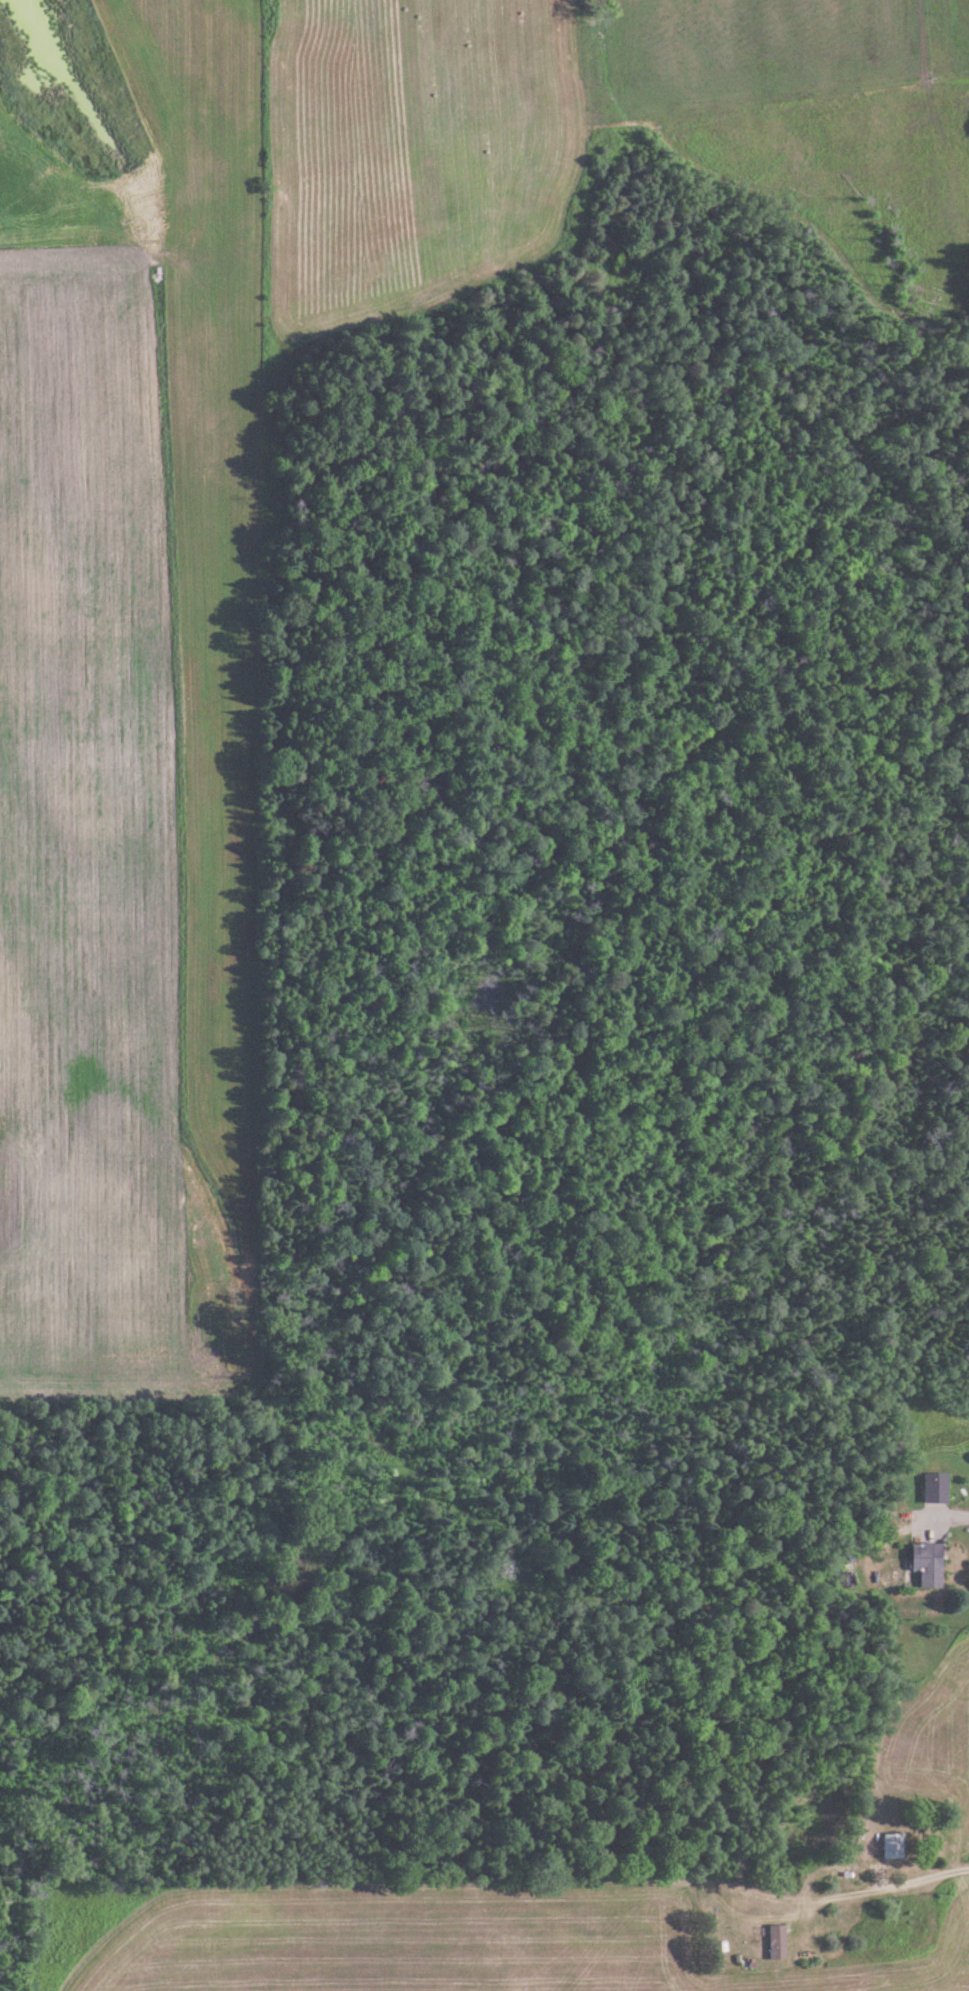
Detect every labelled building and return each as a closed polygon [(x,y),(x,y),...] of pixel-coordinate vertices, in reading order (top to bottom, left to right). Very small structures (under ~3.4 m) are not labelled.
[(950,1474),(927,1474),(927,1503),(950,1503),(950,1474)] [(942,1588),(942,1543),(912,1543),(912,1570),(922,1570),(922,1588),(942,1588)] [(839,1588),(856,1588),(856,1573),(839,1573),(839,1588)] [(886,1859),(905,1859),(905,1835),(886,1835),(886,1859)] [(787,1925),(771,1925),(771,1959),(787,1959),(787,1925)]
